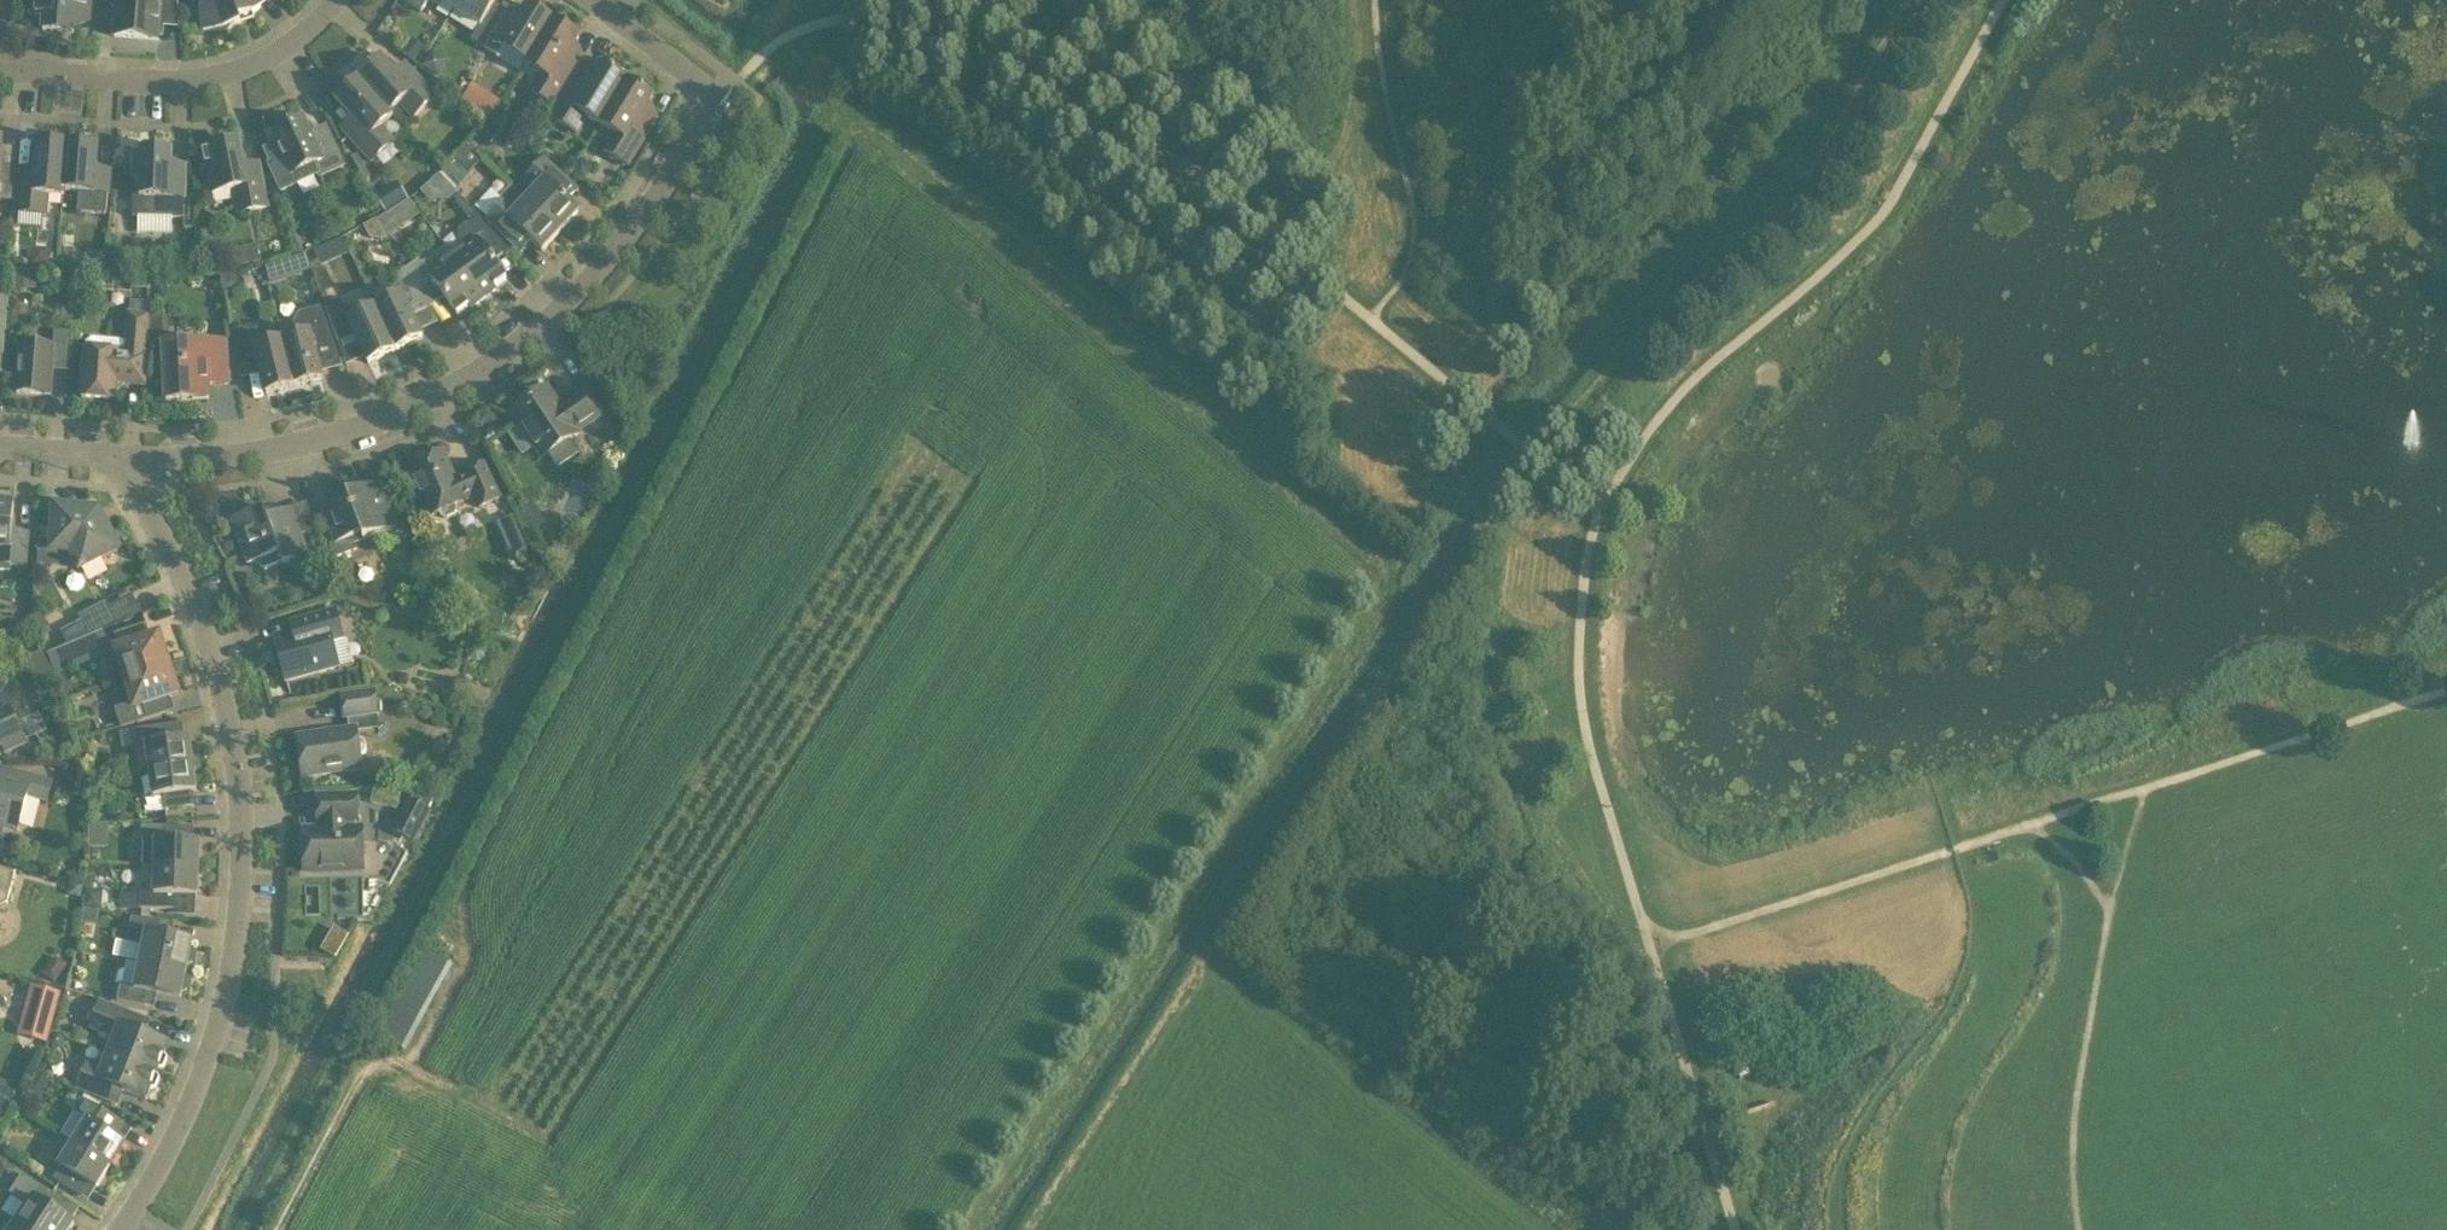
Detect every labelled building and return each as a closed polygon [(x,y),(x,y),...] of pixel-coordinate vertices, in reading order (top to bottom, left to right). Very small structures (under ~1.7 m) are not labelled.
[(90,0),(32,0),(31,17),(43,18),(42,32),(73,34),(75,12),(89,14),(90,0)] [(114,37),(157,41),(159,17),(179,18),(177,0),(109,0),(109,6),(112,10),(116,11),(114,37)] [(269,0),(207,0),(208,6),(201,8),(203,32),(224,31),(240,25),(238,19),(252,15),(269,0)] [(407,5),(420,13),(428,0),(411,0),(407,5)] [(455,11),(462,0),(428,0),(438,6),(441,2),(455,11)] [(489,13),(496,0),(462,0),(455,11),(480,26),(470,41),(483,49),(501,21),(501,20),(489,13)] [(525,66),(553,22),(527,6),(513,28),(501,21),(483,49),(496,57),(502,48),(526,64),(525,66)] [(578,38),(553,22),(525,66),(538,75),(528,92),(553,107),(572,76),(559,68),(578,38)] [(415,60),(422,51),(411,42),(404,51),(415,60)] [(357,80),(391,118),(392,117),(389,114),(400,104),(413,118),(434,99),(410,72),(400,82),(380,60),(369,69),(364,67),(357,73),(359,78),(357,80)] [(599,126),(626,82),(600,66),(583,94),(571,86),(551,119),(575,135),(586,117),(599,126)] [(391,118),(357,80),(355,81),(351,79),(344,85),(345,91),(335,100),(358,126),(347,136),(371,162),(393,143),(380,128),(391,118)] [(652,98),(626,82),(599,126),(613,134),(602,151),(627,166),(647,133),(635,126),(652,98)] [(489,96),(479,112),(489,118),(499,102),(489,96)] [(271,133),(276,145),(262,151),(268,165),(266,165),(280,196),(343,166),(330,137),(314,144),(303,119),(289,125),(287,123),(277,128),(277,130),(271,133)] [(475,137),(486,146),(498,132),(487,122),(481,130),(475,137)] [(245,179),(237,142),(202,150),(206,168),(202,169),(207,196),(234,190),(237,204),(247,202),(249,211),(266,208),(260,176),(245,179)] [(62,197),(66,145),(36,143),(33,181),(19,180),(16,214),(45,216),(46,196),(62,197)] [(66,145),(62,197),(63,197),(63,191),(78,193),(76,213),(105,215),(108,181),(94,180),(96,147),(66,145)] [(139,180),(139,198),(132,197),(132,218),(183,219),(184,185),(170,185),(171,152),(140,151),(140,157),(134,157),(133,180),(139,180)] [(459,159),(443,176),(458,191),(474,175),(459,159)] [(524,179),(535,190),(525,201),(560,233),(579,213),(554,190),(564,179),(543,160),(524,179)] [(13,202),(16,170),(0,168),(0,201),(13,202)] [(456,192),(452,188),(438,174),(425,187),(420,192),(429,200),(448,200),(456,192)] [(507,241),(517,230),(542,253),(560,233),(525,201),(512,188),(502,199),(504,201),(486,221),(507,241)] [(398,209),(379,221),(389,236),(418,216),(416,212),(415,211),(411,205),(409,201),(398,209)] [(464,225),(459,229),(458,240),(465,248),(452,258),(483,300),(495,290),(493,288),(505,280),(486,254),(501,243),(477,217),(465,226),(464,225)] [(381,241),(387,238),(376,220),(363,227),(370,238),(381,241)] [(319,263),(348,252),(341,237),(313,248),(319,263)] [(444,248),(421,265),(418,260),(405,270),(423,300),(438,290),(457,316),(468,307),(470,309),(483,300),(452,258),(444,248)] [(345,285),(361,276),(348,252),(332,261),(345,285)] [(285,260),(290,276),(310,270),(305,253),(285,260)] [(10,272),(12,294),(37,291),(35,270),(10,272)] [(374,307),(395,352),(422,339),(409,311),(425,303),(423,300),(405,270),(391,276),(395,286),(389,289),(386,301),(374,307)] [(138,276),(138,288),(150,288),(150,276),(138,276)] [(337,344),(354,336),(367,365),(395,352),(374,307),(361,313),(350,308),(344,311),(339,301),(324,308),(337,344)] [(320,309),(300,314),(292,325),(296,336),(281,340),(294,388),(322,381),(314,350),(333,345),(320,309)] [(128,315),(126,343),(90,339),(86,344),(81,398),(113,401),(115,383),(144,386),(146,355),(144,355),(147,317),(128,315)] [(162,340),(163,319),(150,319),(150,339),(162,340)] [(239,369),(258,364),(265,395),(294,388),(281,340),(267,344),(263,328),(251,331),(250,327),(233,331),(239,369)] [(16,393),(49,395),(52,360),(69,361),(71,332),(53,331),(52,347),(19,345),(16,393)] [(201,337),(183,337),(181,340),(181,343),(163,344),(165,402),(208,400),(208,386),(227,385),(225,341),(203,342),(203,339),(201,337)] [(510,413),(520,428),(507,436),(521,457),(534,448),(541,459),(577,435),(576,432),(607,411),(589,385),(558,406),(546,389),(510,413)] [(619,413),(611,419),(621,431),(628,426),(619,413)] [(430,518),(438,514),(440,518),(443,521),(447,521),(454,518),(456,515),(456,511),(454,507),(463,503),(463,502),(473,497),(478,509),(498,500),(482,465),(462,474),(465,481),(455,485),(440,453),(407,468),(430,518)] [(355,551),(354,547),(364,543),(363,540),(395,529),(378,484),(345,496),(347,500),(322,509),(334,543),(329,545),(334,559),(355,551)] [(10,573),(10,567),(25,568),(28,534),(11,533),(13,504),(1,503),(0,502),(0,572),(10,573)] [(308,555),(301,537),(313,532),(306,504),(291,510),(291,509),(266,518),(262,509),(235,519),(232,525),(246,561),(265,570),(282,563),(282,565),(308,555)] [(54,508),(51,543),(38,542),(36,566),(65,569),(72,557),(80,571),(118,551),(101,519),(91,512),(54,508)] [(512,552),(526,544),(509,515),(495,523),(512,552)] [(107,609),(105,605),(78,619),(80,623),(89,637),(109,629),(116,626),(107,609)] [(482,608),(478,627),(488,629),(493,611),(482,608)] [(292,639),(275,644),(285,681),(337,667),(331,644),(342,641),(334,610),(288,623),(292,639)] [(30,619),(30,621),(37,636),(49,630),(41,614),(30,619)] [(30,623),(0,620),(0,657),(4,660),(30,623)] [(60,634),(66,646),(89,637),(80,623),(60,634)] [(123,679),(168,665),(158,635),(149,638),(145,624),(113,635),(117,648),(114,649),(123,679)] [(483,643),(475,641),(468,645),(466,653),(471,659),(478,661),(485,657),(487,649),(483,643)] [(24,659),(30,671),(47,663),(41,650),(24,659)] [(120,729),(141,722),(173,711),(169,697),(178,694),(168,665),(123,679),(132,704),(114,710),(120,729)] [(6,687),(0,683),(0,750),(1,749),(4,756),(26,746),(16,725),(30,719),(20,697),(6,687)] [(375,691),(339,696),(342,722),(379,716),(375,691)] [(136,748),(145,747),(149,772),(191,766),(188,739),(184,739),(181,724),(133,731),(136,748)] [(355,729),(296,737),(302,778),(361,769),(360,758),(365,754),(366,749),(363,744),(357,741),(355,729)] [(193,807),(191,793),(195,792),(191,766),(149,772),(153,797),(163,796),(165,810),(193,807)] [(17,831),(27,796),(46,802),(51,784),(0,770),(0,826),(17,831)] [(96,792),(94,782),(85,783),(86,793),(96,792)] [(375,789),(372,804),(397,809),(400,794),(375,789)] [(414,831),(428,804),(411,795),(397,822),(414,831)] [(355,797),(317,798),(318,831),(304,831),(305,872),(363,870),(362,830),(356,830),(355,797)] [(90,846),(108,845),(106,822),(89,823),(90,846)] [(141,842),(143,842),(142,868),(197,870),(198,843),(170,842),(170,827),(141,827),(141,842)] [(196,897),(197,870),(142,868),(142,869),(154,870),(154,895),(139,895),(139,909),(168,910),(168,896),(196,897)] [(7,904),(15,873),(0,869),(0,908),(7,904)] [(70,891),(74,898),(80,899),(83,888),(72,885),(70,891)] [(99,893),(87,892),(85,909),(102,911),(103,899),(99,893)] [(139,963),(185,973),(186,966),(192,964),(194,952),(190,948),(191,942),(161,936),(164,922),(131,918),(125,943),(143,947),(139,963)] [(349,935),(334,927),(321,950),(335,958),(349,935)] [(405,1054),(453,969),(420,951),(373,1036),(405,1054)] [(42,976),(53,985),(67,967),(56,958),(42,976)] [(185,973),(139,963),(134,990),(119,987),(116,1001),(144,1007),(147,993),(180,1000),(181,993),(186,992),(188,979),(184,976),(185,973)] [(18,1037),(47,1045),(60,995),(31,987),(18,1037)] [(109,1054),(156,1073),(157,1070),(163,1069),(166,1060),(163,1055),(167,1045),(135,1032),(140,1018),(99,1005),(92,1023),(96,1032),(115,1040),(109,1054)] [(156,1073),(109,1054),(104,1067),(95,1063),(86,1067),(78,1087),(111,1104),(117,1089),(145,1101),(149,1092),(154,1091),(158,1081),(155,1077),(156,1073)] [(32,1080),(45,1088),(50,1079),(37,1071),(32,1080)] [(20,1097),(6,1088),(0,1097),(0,1127),(20,1097)] [(119,1140),(117,1139),(125,1127),(96,1109),(92,1116),(83,1111),(74,1113),(60,1136),(104,1163),(119,1140)] [(104,1163),(60,1136),(46,1159),(60,1167),(53,1180),(82,1197),(89,1185),(90,1186),(104,1163)] [(2,1155),(9,1144),(0,1137),(0,1153),(2,1155)] [(26,1229),(70,1229),(74,1225),(52,1211),(52,1202),(55,1197),(22,1175),(9,1194),(23,1204),(24,1212),(16,1223),(26,1229)]
